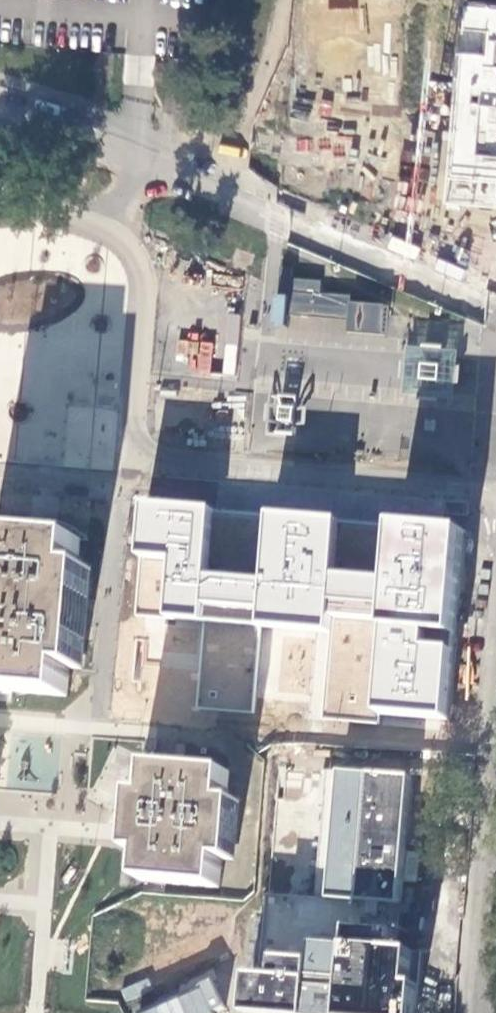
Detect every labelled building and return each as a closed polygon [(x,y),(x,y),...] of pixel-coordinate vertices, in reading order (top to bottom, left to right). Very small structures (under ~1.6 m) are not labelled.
[(495,202),(495,6),(464,4),(445,197),(495,202)] [(293,268),(281,268),(275,326),(288,327),(290,315),(348,320),(347,334),(387,338),(388,317),(389,308),(349,305),(349,296),(328,294),(323,294),(320,293),(321,282),(292,280),(293,268)] [(412,318),(408,340),(436,344),(440,323),(412,318)] [(213,341),(177,338),(174,370),(210,373),(213,341)] [(453,359),(415,356),(412,392),(450,395),(450,394),(451,385),(453,359)] [(297,397),(272,396),(268,435),(298,437),(300,417),(295,416),(297,397)] [(448,718),(465,529),(146,511),(142,615),(382,632),(378,715),(448,718)] [(83,536),(87,537),(88,536),(68,524),(68,522),(59,519),(59,527),(32,524),(32,517),(23,518),(24,520),(2,529),(6,530),(3,559),(0,559),(0,687),(69,693),(71,666),(79,666),(88,567),(81,566),(83,536)] [(150,764),(122,822),(133,822),(137,823),(140,792),(152,793),(155,765),(150,764)] [(231,771),(155,765),(152,793),(140,792),(137,823),(142,823),(140,850),(147,851),(145,871),(144,879),(222,885),(224,857),(233,858),(238,800),(229,800),(231,771)] [(245,1012),(414,1012),(420,951),(409,951),(400,950),(404,903),(414,776),(326,770),(314,897),(266,894),(259,971),(243,972),(238,1012),(245,1012)] [(209,976),(176,989),(179,995),(135,1012),(224,1012),(209,976)]
